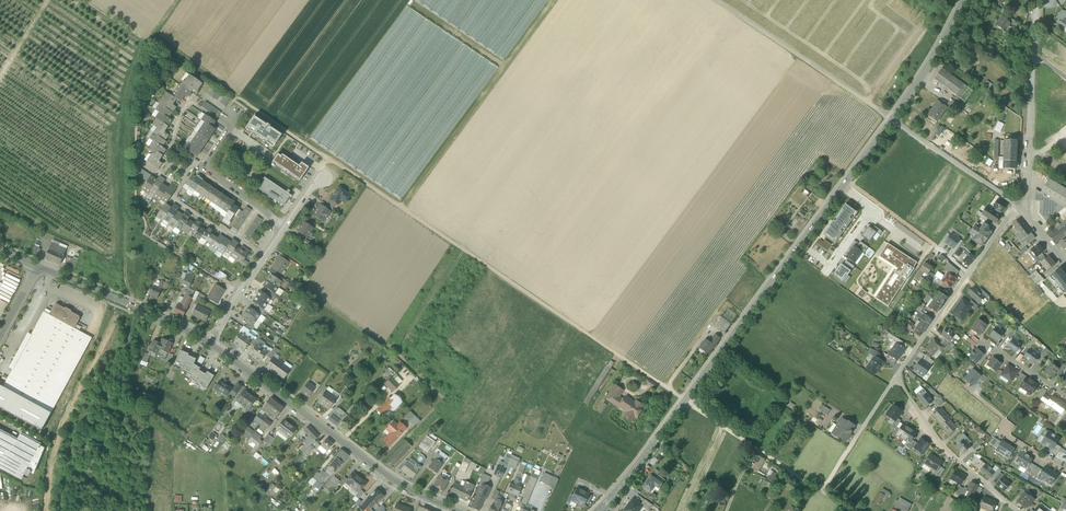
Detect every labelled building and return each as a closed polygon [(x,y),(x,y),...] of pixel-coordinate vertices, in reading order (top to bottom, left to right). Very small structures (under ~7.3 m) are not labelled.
[(1062,10),(1057,18),(1059,19),(1057,22),(1061,25),(1062,24),(1065,27),(1065,26),(1065,13),(1062,10)] [(996,26),(1004,32),(1005,31),(1008,27),(1011,23),(1009,22),(1006,20),(1001,16),(998,21),(999,21),(996,26)] [(934,79),(956,96),(964,85),(941,69),(934,79)] [(184,83),(189,75),(186,73),(181,80),(183,82),(184,83)] [(183,82),(180,85),(190,92),(192,89),(196,92),(201,84),(189,75),(184,83),(183,82)] [(179,85),(172,96),(176,99),(179,101),(183,96),(186,98),(190,92),(180,85),(179,85)] [(206,93),(212,97),(215,92),(213,90),(210,88),(206,93)] [(164,99),(168,93),(166,92),(159,104),(160,105),(161,105),(165,100),(164,99)] [(165,100),(161,105),(172,113),(176,107),(172,105),(176,99),(172,96),(168,93),(164,99),(165,100)] [(947,105),(952,109),(956,103),(950,100),(947,105)] [(928,116),(937,122),(945,110),(936,104),(928,116)] [(156,111),(159,113),(168,118),(172,113),(161,105),(160,105),(156,111)] [(253,115),(247,111),(244,115),(250,119),(253,115)] [(155,118),(157,120),(167,126),(171,121),(168,118),(159,113),(155,118)] [(201,120),(205,123),(211,127),(215,122),(205,115),(201,120)] [(266,125),(253,117),(245,128),(252,133),(256,136),(262,140),(266,143),(273,147),(281,135),(269,127),(270,126),(267,124),(266,125)] [(157,128),(153,133),(164,141),(168,135),(163,132),(167,126),(157,120),(153,126),(157,128)] [(994,130),(1000,133),(1004,124),(998,121),(994,130)] [(205,123),(201,128),(211,135),(215,130),(211,127),(205,123)] [(201,128),(197,134),(207,140),(211,135),(201,128)] [(149,139),(153,142),(153,141),(161,147),(165,141),(164,141),(153,133),(150,139),(149,139)] [(197,134),(194,139),(204,146),(207,140),(197,134)] [(190,145),(194,139),(190,137),(189,136),(185,142),(186,142),(190,145)] [(194,139),(190,145),(200,151),(204,146),(194,139)] [(165,149),(161,147),(153,141),(153,142),(149,147),(154,151),(155,151),(161,155),(165,149)] [(1005,141),(1004,161),(1016,161),(1016,141),(1005,141)] [(196,157),(200,151),(190,145),(186,150),(196,157)] [(144,160),(157,169),(161,163),(158,161),(160,158),(158,157),(157,157),(152,154),(152,155),(148,154),(144,160)] [(277,154),(272,162),(276,165),(282,169),(289,174),(292,176),(296,179),(299,181),(308,168),(301,163),(299,166),(297,168),(281,157),(277,154)] [(299,166),(282,155),(281,157),(297,168),(299,166)] [(1015,169),(1016,161),(1004,161),(1003,169),(1015,169)] [(144,180),(147,182),(151,176),(141,169),(137,175),(144,180)] [(189,187),(196,177),(192,175),(186,184),(189,187)] [(148,194),(149,192),(155,184),(153,182),(155,179),(151,176),(147,182),(142,189),(148,194)] [(149,192),(155,195),(162,184),(165,180),(159,176),(156,180),(155,179),(153,182),(155,184),(149,192)] [(189,187),(195,191),(201,181),(196,177),(189,187)] [(291,198),(292,196),(264,178),(263,179),(264,180),(289,197),(291,198)] [(1040,193),(1065,208),(1065,189),(1049,179),(1040,193)] [(283,206),(289,197),(264,180),(258,189),(283,206)] [(195,191),(200,194),(207,184),(201,181),(195,191)] [(159,201),(161,199),(166,191),(164,190),(166,187),(162,184),(155,195),(153,197),(159,201)] [(168,188),(166,187),(164,190),(166,191),(161,199),(166,203),(176,188),(171,184),(168,188)] [(200,194),(206,198),(212,188),(207,184),(200,194)] [(195,191),(189,187),(186,192),(191,196),(193,194),(195,191)] [(330,199),(336,204),(338,201),(340,202),(341,200),(342,199),(346,201),(350,195),(344,191),(344,189),(342,188),(341,189),(338,187),(336,191),(337,191),(334,195),(333,195),(330,199)] [(206,198),(211,202),(218,192),(212,188),(206,198)] [(211,202),(217,205),(223,195),(218,192),(211,202)] [(1047,222),(1065,208),(1040,193),(1040,201),(1040,213),(1047,222)] [(217,205),(222,209),(229,199),(223,195),(217,205)] [(329,198),(325,204),(332,209),(336,204),(330,199),(329,198)] [(222,209),(227,213),(233,205),(234,203),(229,199),(222,209)] [(997,208),(1002,211),(1006,205),(998,200),(994,206),(997,208)] [(330,212),(332,209),(325,204),(322,202),(320,204),(330,212)] [(846,203),(845,204),(855,211),(850,219),(851,220),(846,226),(845,225),(841,231),(842,232),(837,239),(835,238),(834,240),(825,234),(829,228),(828,228),(824,234),(836,243),(858,212),(846,203)] [(164,219),(169,211),(167,210),(169,207),(166,204),(165,204),(164,206),(156,217),(162,221),(164,219)] [(174,204),(171,208),(169,207),(167,210),(169,211),(164,219),(169,223),(177,212),(179,208),(174,204)] [(312,215),(323,223),(330,212),(320,204),(312,215)] [(833,221),(828,228),(829,228),(825,234),(834,240),(835,238),(837,239),(842,232),(841,231),(845,225),(846,226),(851,220),(850,219),(855,211),(845,204),(841,210),(843,211),(835,222),(833,221)] [(238,208),(233,205),(227,213),(225,217),(224,218),(229,222),(234,214),(238,209),(238,208)] [(989,218),(996,223),(1000,217),(999,217),(993,212),(987,208),(983,214),(989,218)] [(993,212),(999,217),(1001,214),(1001,213),(1002,211),(997,208),(993,212)] [(981,217),(987,221),(989,218),(983,214),(978,211),(976,214),(981,217)] [(175,227),(180,219),(179,218),(181,214),(177,212),(169,223),(168,225),(174,229),(175,227)] [(181,230),(181,229),(188,219),(191,215),(185,212),(183,215),(181,214),(179,218),(180,219),(175,227),(181,230)] [(188,229),(195,233),(199,227),(202,223),(197,220),(194,223),(188,219),(181,229),(186,233),(188,229)] [(1015,227),(1015,229),(1016,229),(1018,231),(1025,226),(1019,219),(1013,224),(1016,226),(1015,227)] [(1056,244),(1065,235),(1065,221),(1048,235),(1056,244)] [(297,231),(307,238),(308,236),(310,233),(313,228),(303,222),(297,231)] [(897,223),(895,226),(909,234),(911,231),(897,223)] [(980,231),(978,233),(987,239),(993,231),(990,230),(988,228),(989,227),(984,223),(980,231)] [(872,229),(876,232),(880,235),(883,232),(875,226),(872,229)] [(1023,238),(1024,238),(1031,232),(1025,226),(1018,231),(1023,238)] [(181,230),(175,227),(174,229),(172,231),(178,235),(181,230)] [(202,238),(206,241),(211,234),(213,231),(208,228),(206,231),(199,227),(195,233),(193,237),(199,241),(202,238)] [(876,232),(872,229),(868,227),(861,236),(869,242),(876,232)] [(1035,238),(1031,232),(1024,238),(1026,241),(1028,244),(1035,238)] [(960,240),(951,233),(944,242),(953,249),(954,248),(960,240)] [(982,247),(987,239),(978,233),(977,235),(973,240),(982,247)] [(211,246),(217,250),(225,238),(219,235),(218,238),(217,239),(214,237),(211,234),(206,241),(204,244),(210,248),(211,246)] [(222,254),(224,251),(230,242),(225,238),(217,250),(222,254)] [(230,255),(231,255),(236,247),(238,243),(232,239),(230,242),(224,251),(230,255)] [(820,240),(817,243),(827,250),(831,245),(825,240),(823,242),(820,240)] [(963,241),(960,240),(954,248),(957,249),(963,241)] [(860,241),(856,248),(862,252),(862,253),(864,254),(868,247),(860,241)] [(875,298),(888,307),(906,279),(907,280),(914,269),(913,268),(911,267),(915,261),(913,260),(888,243),(879,256),(879,257),(897,268),(895,271),(893,270),(875,298)] [(1003,247),(1007,251),(1011,247),(1007,243),(1003,247)] [(1039,244),(1031,250),(1029,252),(1032,256),(1034,254),(1036,257),(1044,251),(1039,244)] [(31,252),(38,255),(41,249),(34,246),(31,252)] [(856,248),(854,246),(846,257),(854,263),(862,253),(862,252),(856,248)] [(63,255),(65,252),(61,250),(61,248),(58,247),(57,249),(56,252),(63,255)] [(241,251),(236,247),(231,255),(236,259),(242,262),(244,259),(250,251),(244,247),(241,251)] [(45,258),(60,264),(63,256),(63,255),(56,252),(53,251),(49,249),(45,258)] [(217,250),(215,252),(214,254),(220,258),(222,254),(217,250)] [(280,257),(289,263),(291,260),(282,254),(280,257)] [(975,259),(970,254),(968,256),(967,258),(964,261),(969,266),(975,259)] [(1040,263),(1047,271),(1055,264),(1048,256),(1046,258),(1041,262),(1040,263)] [(277,272),(281,274),(280,273),(285,266),(286,267),(289,263),(280,257),(272,268),(277,272)] [(873,296),(875,298),(893,270),(895,271),(897,268),(879,257),(878,258),(892,268),(873,296)] [(67,267),(73,270),(77,261),(70,258),(67,267)] [(843,265),(851,271),(854,267),(846,261),(843,265)] [(924,273),(928,275),(933,267),(926,262),(920,270),(924,273)] [(953,274),(952,276),(954,278),(958,272),(948,263),(944,269),(953,274)] [(843,265),(841,264),(834,273),(838,276),(837,277),(843,281),(847,274),(848,275),(851,271),(843,265)] [(1064,292),(1065,290),(1065,275),(1061,268),(1051,276),(1064,292)] [(1030,276),(1037,284),(1042,279),(1035,271),(1030,276)] [(948,273),(945,277),(942,281),(942,282),(943,283),(950,287),(956,279),(954,278),(952,276),(948,273)] [(182,284),(189,287),(194,278),(192,277),(188,275),(186,274),(184,279),(182,284)] [(271,275),(267,281),(278,288),(281,283),(282,283),(277,279),(271,275)] [(933,281),(941,286),(943,283),(942,282),(942,281),(938,279),(936,277),(933,281)] [(278,288),(267,281),(264,286),(270,290),(275,293),(278,288)] [(209,299),(217,304),(225,291),(216,285),(212,291),(213,292),(209,299)] [(161,290),(158,288),(154,287),(154,286),(149,295),(157,299),(161,290)] [(969,294),(980,303),(982,301),(983,301),(982,300),(984,298),(985,298),(979,293),(973,287),(971,290),(971,289),(969,289),(968,291),(968,293),(969,294)] [(275,293),(277,294),(280,296),(283,292),(278,288),(275,293)] [(867,293),(862,289),(857,295),(863,299),(867,293)] [(928,290),(925,294),(931,298),(934,294),(928,290)] [(939,292),(933,300),(942,305),(947,298),(941,293),(943,291),(940,290),(939,292)] [(984,298),(986,300),(989,296),(981,290),(979,293),(985,298),(984,298)] [(260,291),(256,297),(267,304),(271,299),(266,295),(260,291)] [(180,305),(180,306),(186,309),(193,295),(192,295),(187,292),(186,292),(183,298),(180,305)] [(199,293),(197,297),(200,298),(206,301),(207,298),(199,293)] [(928,302),(931,298),(925,294),(922,298),(928,302)] [(264,309),(267,304),(256,297),(253,302),(260,307),(264,309)] [(959,316),(963,319),(971,308),(972,306),(969,304),(962,299),(952,314),(958,318),(959,316)] [(936,313),(942,305),(933,300),(928,307),(928,308),(936,314),(936,313)] [(971,308),(975,310),(978,306),(971,300),(969,304),(972,306),(971,308)] [(54,305),(49,315),(74,329),(79,319),(79,316),(71,312),(70,312),(68,312),(65,311),(65,309),(64,309),(56,304),(54,305)] [(273,308),(267,304),(264,309),(266,310),(266,311),(269,313),(273,308)] [(182,317),(186,309),(180,306),(177,305),(173,313),(182,317)] [(192,315),(205,322),(210,312),(197,305),(192,315)] [(249,307),(245,313),(256,320),(260,315),(256,312),(249,307)] [(912,314),(916,317),(919,313),(920,311),(916,308),(912,314)] [(722,317),(730,323),(737,315),(729,309),(722,317)] [(92,338),(74,329),(49,315),(44,312),(32,333),(12,370),(3,387),(51,413),(92,338)] [(253,325),(256,320),(245,313),(242,318),(249,323),(253,325)] [(265,318),(262,316),(260,315),(256,320),(261,323),(262,324),(265,318)] [(924,317),(922,320),(929,325),(932,320),(925,315),(924,317)] [(715,326),(724,333),(731,324),(730,323),(722,317),(715,326)] [(971,330),(979,336),(987,325),(978,319),(971,330)] [(925,330),(929,325),(922,320),(918,325),(925,330)] [(902,329),(908,333),(914,324),(909,321),(907,322),(909,323),(907,326),(905,325),(902,329)] [(915,329),(922,334),(924,332),(925,330),(918,325),(915,329)] [(990,335),(998,341),(1004,333),(1000,330),(996,327),(995,329),(990,335)] [(245,328),(241,333),(246,336),(249,333),(250,331),(245,328)] [(949,342),(949,341),(953,338),(955,335),(947,328),(941,335),(945,338),(946,339),(949,342)] [(12,370),(32,333),(29,331),(9,368),(12,370)] [(233,343),(238,347),(246,336),(241,333),(233,343)] [(699,348),(707,354),(711,350),(710,349),(712,346),(714,347),(720,338),(715,334),(710,342),(706,339),(699,348)] [(251,340),(246,336),(238,347),(244,351),(248,344),(251,340)] [(966,341),(973,347),(976,344),(968,337),(966,341)] [(257,338),(255,341),(258,343),(257,344),(262,348),(264,345),(265,343),(257,338)] [(898,344),(905,348),(907,345),(897,338),(895,342),(896,343),(897,344),(898,344)] [(943,341),(952,348),(954,346),(952,344),(949,341),(949,342),(946,339),(945,338),(943,340),(943,341)] [(158,349),(168,353),(166,352),(168,349),(170,349),(172,344),(162,339),(160,344),(158,349)] [(932,351),(935,354),(939,349),(942,352),(945,348),(940,344),(934,339),(925,350),(930,354),(932,351)] [(1007,347),(1015,353),(1018,349),(1021,345),(1018,342),(1013,339),(1007,347)] [(149,351),(156,354),(158,349),(160,344),(153,341),(149,351)] [(943,341),(942,342),(947,345),(945,348),(949,352),(952,348),(943,341)] [(249,355),(254,359),(262,348),(257,344),(254,348),(249,355)] [(897,360),(898,361),(906,349),(905,348),(898,344),(897,344),(893,351),(891,350),(888,355),(897,360)] [(273,350),(271,352),(267,357),(271,360),(273,357),(273,358),(276,354),(278,350),(274,347),(273,350)] [(1029,349),(1038,356),(1040,353),(1031,347),(1029,349)] [(267,351),(262,348),(254,359),(260,363),(261,360),(265,355),(268,352),(267,351)] [(1040,356),(1043,358),(1049,351),(1046,348),(1040,356)] [(165,360),(168,353),(158,349),(156,354),(162,356),(161,358),(165,360)] [(875,357),(879,360),(882,355),(877,352),(871,349),(869,352),(875,356),(875,357)] [(939,349),(935,354),(933,356),(936,359),(942,352),(939,349)] [(971,358),(977,363),(984,354),(977,349),(975,351),(974,350),(971,354),(972,354),(970,357),(971,358)] [(1029,362),(1033,365),(1039,357),(1038,356),(1029,349),(1024,357),(1029,361),(1029,362)] [(192,380),(192,381),(195,383),(194,384),(198,387),(199,386),(201,383),(204,385),(202,387),(206,389),(214,376),(207,372),(205,374),(199,370),(200,368),(193,364),(196,359),(190,357),(188,356),(188,354),(181,351),(175,362),(179,364),(178,366),(182,368),(182,367),(186,369),(185,371),(188,372),(187,374),(190,376),(189,378),(192,380)] [(279,357),(276,354),(273,358),(281,364),(284,361),(279,358),(279,357)] [(886,358),(895,363),(897,360),(888,355),(886,358)] [(926,355),(923,360),(931,366),(933,362),(926,355)] [(270,370),(275,373),(281,364),(273,358),(273,357),(271,360),(266,367),(267,367),(270,369),(270,370)] [(873,372),(876,374),(883,362),(879,360),(875,357),(874,357),(870,363),(868,367),(873,371),(873,372)] [(987,366),(995,372),(1001,363),(993,358),(987,366)] [(926,373),(931,366),(923,360),(921,359),(919,362),(916,366),(917,366),(914,370),(918,373),(923,377),(926,373)] [(285,361),(283,365),(290,370),(292,367),(285,361)] [(283,365),(281,364),(275,373),(279,377),(280,376),(283,379),(288,373),(290,370),(283,365)] [(288,373),(291,375),(297,366),(294,364),(292,367),(290,370),(288,373)] [(1049,368),(1048,367),(1044,372),(1053,378),(1056,374),(1057,375),(1059,372),(1060,370),(1059,369),(1054,366),(1052,364),(1049,368)] [(1009,380),(1011,382),(1018,371),(1008,365),(1003,372),(1001,375),(1009,380)] [(973,369),(965,379),(973,386),(981,376),(973,369)] [(1017,379),(1023,383),(1026,378),(1027,377),(1021,373),(1017,379)] [(396,374),(392,378),(398,385),(402,381),(396,374)] [(385,384),(393,392),(399,386),(398,385),(392,378),(391,378),(385,384)] [(1027,394),(1029,395),(1030,395),(1031,394),(1031,395),(1038,385),(1033,382),(1026,378),(1023,383),(1020,387),(1027,392),(1027,393),(1027,394)] [(657,385),(648,379),(646,382),(655,388),(657,385)] [(215,388),(226,395),(230,389),(219,382),(219,383),(215,388)] [(232,390),(237,394),(242,387),(237,383),(232,390)] [(301,392),(308,397),(312,392),(315,388),(314,387),(308,383),(301,392)] [(312,392),(314,394),(320,386),(317,384),(314,387),(315,388),(312,392)] [(41,431),(51,413),(3,387),(0,385),(0,409),(41,431)] [(616,385),(612,391),(619,396),(620,396),(624,390),(616,385)] [(914,391),(916,395),(923,389),(920,386),(914,391)] [(319,394),(322,396),(326,391),(327,389),(324,387),(319,394)] [(1040,398),(1042,399),(1045,395),(1044,394),(1046,391),(1043,388),(1037,395),(1041,398),(1040,398)] [(916,395),(920,400),(927,394),(923,389),(916,395)] [(241,405),(242,405),(249,394),(250,394),(245,391),(244,390),(241,395),(236,401),(241,405)] [(317,402),(323,406),(331,395),(326,391),(322,396),(317,402)] [(607,399),(614,404),(619,396),(612,391),(607,399)] [(256,399),(249,394),(242,405),(248,409),(251,406),(256,399)] [(931,398),(927,394),(920,400),(926,408),(933,402),(930,399),(931,398)] [(337,399),(331,395),(323,406),(329,410),(337,399)] [(392,413),(401,403),(394,395),(390,399),(389,397),(385,401),(377,410),(383,416),(385,414),(389,410),(392,413)] [(934,401),(937,404),(941,399),(943,398),(939,395),(934,401)] [(1059,413),(1061,414),(1064,410),(1065,407),(1065,405),(1060,401),(1059,401),(1052,396),(1050,399),(1045,395),(1042,399),(1041,400),(1047,404),(1048,403),(1051,406),(1051,407),(1059,413)] [(627,418),(632,421),(635,417),(636,417),(642,407),(643,405),(637,401),(635,403),(626,397),(624,400),(619,396),(614,404),(619,407),(620,406),(627,411),(631,414),(629,415),(627,418)] [(267,411),(269,413),(277,403),(270,398),(261,410),(265,413),(267,411)] [(335,404),(337,407),(343,400),(341,398),(335,404)] [(283,408),(277,403),(269,413),(272,415),(271,417),(274,419),(283,408)] [(604,403),(598,411),(602,414),(608,405),(604,403)] [(353,404),(346,412),(350,415),(356,407),(353,404)] [(246,412),(249,415),(254,408),(251,406),(248,409),(246,412)] [(895,421),(897,418),(902,411),(894,406),(892,408),(890,409),(886,415),(895,421)] [(339,408),(334,412),(341,418),(345,413),(339,408)] [(933,416),(941,425),(949,418),(947,415),(945,416),(943,414),(945,413),(941,409),(933,416)] [(410,421),(414,416),(415,416),(410,411),(405,417),(410,421)] [(328,420),(335,426),(339,422),(341,418),(334,412),(328,420)] [(339,422),(342,425),(350,417),(345,413),(341,418),(339,422)] [(1060,416),(1061,414),(1059,413),(1057,416),(1054,413),(1049,420),(1057,425),(1062,419),(1063,418),(1060,416)] [(265,419),(264,418),(259,414),(254,420),(261,424),(265,419)] [(410,421),(415,426),(420,421),(414,416),(410,421)] [(837,436),(846,442),(851,435),(850,433),(852,433),(851,429),(853,429),(855,426),(849,421),(848,422),(842,418),(837,426),(838,426),(834,431),(835,432),(833,435),(837,437),(837,436)] [(892,426),(895,429),(897,427),(900,423),(901,421),(897,418),(895,421),(892,426)] [(266,420),(265,419),(261,424),(265,427),(267,429),(271,423),(266,420)] [(941,426),(949,435),(956,429),(953,427),(954,426),(954,425),(948,419),(941,426)] [(283,420),(276,429),(288,438),(295,429),(283,420)] [(393,421),(387,428),(392,432),(389,435),(383,441),(389,446),(406,428),(399,422),(397,425),(393,421)] [(897,435),(903,439),(910,428),(908,428),(906,427),(903,425),(900,429),(896,435),(897,435)] [(314,440),(318,436),(309,426),(304,430),(310,437),(314,441),(314,440)] [(896,435),(900,429),(897,427),(895,429),(891,435),(895,438),(897,435),(896,435)] [(250,438),(251,437),(254,433),(254,432),(248,428),(244,433),(248,436),(250,438)] [(911,429),(910,428),(903,439),(909,443),(912,440),(916,433),(913,431),(911,430),(911,429)] [(288,438),(276,429),(274,431),(274,434),(277,435),(285,441),(288,438)] [(15,444),(17,439),(0,430),(0,436),(15,444)] [(1045,437),(1041,443),(1042,443),(1045,445),(1045,446),(1048,448),(1049,447),(1052,449),(1056,444),(1059,438),(1048,431),(1045,437)] [(213,432),(208,438),(213,441),(211,443),(213,444),(217,438),(216,437),(217,436),(213,432)] [(260,437),(254,432),(254,433),(258,437),(256,440),(254,438),(253,439),(251,437),(250,438),(249,440),(247,442),(250,444),(252,442),(254,444),(258,440),(260,437)] [(430,433),(428,437),(432,440),(434,442),(437,438),(430,433)] [(22,477),(24,474),(26,470),(39,446),(40,444),(36,442),(24,436),(21,434),(17,439),(15,444),(2,469),(21,479),(22,477)] [(954,442),(957,445),(963,440),(963,441),(966,438),(962,434),(954,442)] [(263,442),(268,445),(273,438),(268,435),(263,442)] [(2,469),(15,444),(0,436),(0,468),(2,469)] [(423,450),(427,453),(435,442),(434,442),(432,440),(428,437),(427,436),(419,447),(423,450)] [(310,437),(304,443),(305,444),(304,445),(303,447),(306,450),(310,445),(315,441),(314,440),(314,441),(310,437)] [(989,443),(996,448),(1001,442),(994,438),(989,443)] [(326,439),(320,446),(317,449),(323,454),(326,451),(332,444),(326,439)] [(382,462),(390,468),(411,447),(403,439),(382,462)] [(915,449),(922,453),(929,444),(921,439),(918,443),(915,448),(915,449)] [(967,445),(963,441),(963,440),(957,445),(956,446),(963,454),(970,447),(968,445),(967,445)] [(1002,440),(1001,442),(996,448),(995,451),(1008,459),(1015,448),(1011,446),(1003,441),(1002,440)] [(918,443),(915,441),(910,449),(909,450),(913,452),(915,449),(915,448),(918,443)] [(1052,449),(1050,452),(1056,456),(1059,451),(1061,447),(1056,444),(1052,449)] [(293,465),(294,467),(300,462),(307,455),(313,449),(313,448),(310,445),(306,450),(301,454),(297,458),(298,459),(293,464),(294,465),(293,465)] [(43,448),(39,446),(26,470),(31,472),(33,474),(43,448)] [(336,458),(338,460),(345,453),(340,449),(334,457),(336,458)] [(440,451),(438,455),(439,456),(445,460),(447,457),(440,451)] [(1020,466),(1026,470),(1031,463),(1033,459),(1029,457),(1029,456),(1026,454),(1026,455),(1021,451),(1014,462),(1020,466)] [(1060,451),(1059,451),(1056,456),(1065,462),(1065,455),(1065,454),(1060,451)] [(348,456),(345,453),(338,460),(342,463),(348,456)] [(930,454),(924,464),(931,468),(936,471),(937,472),(940,467),(943,462),(938,459),(937,460),(935,458),(935,457),(930,454)] [(443,464),(446,461),(445,460),(439,456),(437,459),(443,464)] [(501,468),(505,469),(510,458),(506,456),(503,463),(501,468)] [(654,465),(658,459),(654,457),(650,463),(654,465)] [(337,469),(342,463),(338,460),(336,458),(328,468),(332,471),(334,469),(336,471),(337,469)] [(407,462),(413,467),(416,464),(417,463),(410,458),(407,462)] [(428,468),(436,473),(443,464),(437,459),(435,458),(428,468)] [(518,462),(510,458),(505,469),(501,477),(504,478),(509,466),(515,469),(518,462)] [(971,463),(979,470),(984,464),(979,460),(976,458),(971,463)] [(464,473),(469,464),(463,461),(461,465),(460,467),(459,469),(458,470),(464,473)] [(400,471),(412,478),(421,467),(416,464),(413,467),(407,462),(405,465),(400,471)] [(1036,466),(1031,463),(1026,470),(1025,471),(1031,475),(1036,466)] [(521,464),(516,478),(519,479),(521,474),(522,474),(525,466),(521,464)] [(989,478),(990,479),(992,476),(995,472),(992,470),(985,464),(980,471),(989,478)] [(505,469),(501,468),(498,467),(497,466),(494,474),(501,477),(505,469)] [(509,466),(504,478),(505,478),(510,467),(515,469),(509,466)] [(1038,479),(1039,476),(1043,470),(1036,466),(1031,475),(1038,479)] [(1058,474),(1045,466),(1043,470),(1039,476),(1044,479),(1043,479),(1052,484),(1058,474)] [(451,475),(454,477),(458,470),(459,469),(455,467),(451,475)] [(935,473),(940,476),(944,470),(940,467),(937,472),(936,471),(935,473)] [(328,468),(325,472),(328,475),(330,476),(333,472),(332,471),(328,468)] [(532,472),(530,477),(536,479),(539,471),(538,471),(533,468),(531,472),(532,472)] [(772,482),(777,473),(770,469),(767,474),(769,475),(767,479),(772,482)] [(957,483),(960,485),(965,476),(961,473),(960,474),(955,471),(951,479),(957,482),(957,483)] [(316,481),(317,482),(320,477),(322,476),(319,474),(317,472),(312,478),(316,481)] [(443,472),(440,476),(448,481),(450,476),(443,472)] [(366,483),(359,478),(353,473),(347,480),(345,482),(345,483),(352,488),(358,493),(360,490),(366,483)] [(540,482),(554,489),(558,480),(544,473),(540,482)] [(482,484),(486,486),(490,477),(483,474),(483,475),(479,483),(482,484)] [(324,480),(321,484),(322,485),(330,476),(328,475),(324,480)] [(643,494),(652,501),(655,496),(650,492),(655,485),(659,488),(663,484),(656,478),(652,475),(651,476),(647,481),(647,480),(642,487),(646,489),(643,494)] [(325,488),(331,493),(339,483),(340,482),(334,476),(325,488)] [(434,486),(443,491),(448,481),(440,476),(434,486)] [(339,483),(342,486),(343,486),(345,483),(345,482),(347,480),(344,477),(340,482),(339,483)] [(530,493),(536,479),(530,477),(527,484),(524,491),(530,493)] [(316,481),(312,478),(308,482),(312,486),(313,485),(316,481)] [(512,494),(519,479),(516,478),(513,484),(510,483),(507,492),(512,494)] [(997,484),(1004,491),(1010,485),(1002,478),(997,484)] [(521,480),(519,479),(512,494),(517,496),(521,488),(519,487),(521,482),(521,480)] [(317,482),(316,481),(313,485),(314,486),(319,490),(323,486),(322,485),(321,484),(320,485),(317,482)] [(464,499),(467,500),(471,491),(473,486),(468,483),(466,482),(465,482),(463,487),(459,486),(454,483),(450,493),(461,498),(463,499),(464,500),(464,499)] [(968,496),(973,499),(975,495),(974,494),(975,492),(978,486),(971,482),(968,489),(966,491),(967,491),(970,493),(968,496)] [(482,484),(477,497),(484,500),(490,488),(486,486),(482,484)] [(316,495),(319,490),(314,486),(310,490),(316,495)] [(269,487),(264,492),(268,496),(273,491),(271,489),(269,487)] [(964,487),(963,489),(960,487),(957,492),(961,494),(964,496),(967,491),(966,491),(968,489),(964,487)] [(1025,487),(1022,489),(1026,492),(1025,493),(1029,497),(1031,497),(1032,495),(1032,493),(1025,487)] [(331,493),(325,488),(322,491),(329,496),(331,493)] [(352,488),(349,491),(355,496),(358,493),(352,488)] [(589,494),(583,491),(577,488),(573,495),(571,501),(577,504),(583,506),(585,502),(588,494),(589,494)] [(368,506),(380,493),(376,489),(368,498),(366,501),(367,502),(364,505),(363,503),(359,508),(362,510),(363,510),(368,506)] [(1018,495),(1021,497),(1024,493),(1025,493),(1026,492),(1022,489),(1018,495)] [(355,496),(358,499),(364,493),(360,490),(358,493),(355,496)] [(527,500),(530,493),(524,491),(521,497),(521,498),(527,500)] [(384,496),(380,493),(368,506),(371,509),(375,504),(376,505),(384,496)] [(874,502),(879,505),(885,495),(880,493),(874,502)] [(1021,505),(1025,508),(1026,507),(1027,505),(1028,506),(1034,499),(1031,497),(1029,497),(1025,493),(1024,493),(1021,497),(1017,501),(1018,502),(1018,503),(1020,505),(1021,505)] [(484,500),(477,497),(474,503),(472,502),(470,507),(478,510),(479,510),(484,500)] [(981,508),(979,510),(992,510),(996,503),(984,497),(981,504),(979,507),(981,508)] [(498,510),(502,501),(501,501),(501,500),(499,501),(496,500),(496,499),(496,498),(495,501),(492,507),(490,507),(488,510),(498,510)] [(912,504),(900,498),(898,501),(896,506),(893,510),(895,510),(908,510),(912,504)] [(625,510),(639,510),(642,506),(641,505),(633,499),(624,510),(625,510)] [(642,506),(648,510),(652,505),(644,499),(641,505),(642,506)] [(283,506),(286,509),(288,507),(278,501),(277,503),(280,505),(283,506)] [(649,510),(651,510),(661,510),(658,509),(660,507),(654,503),(649,510)]
